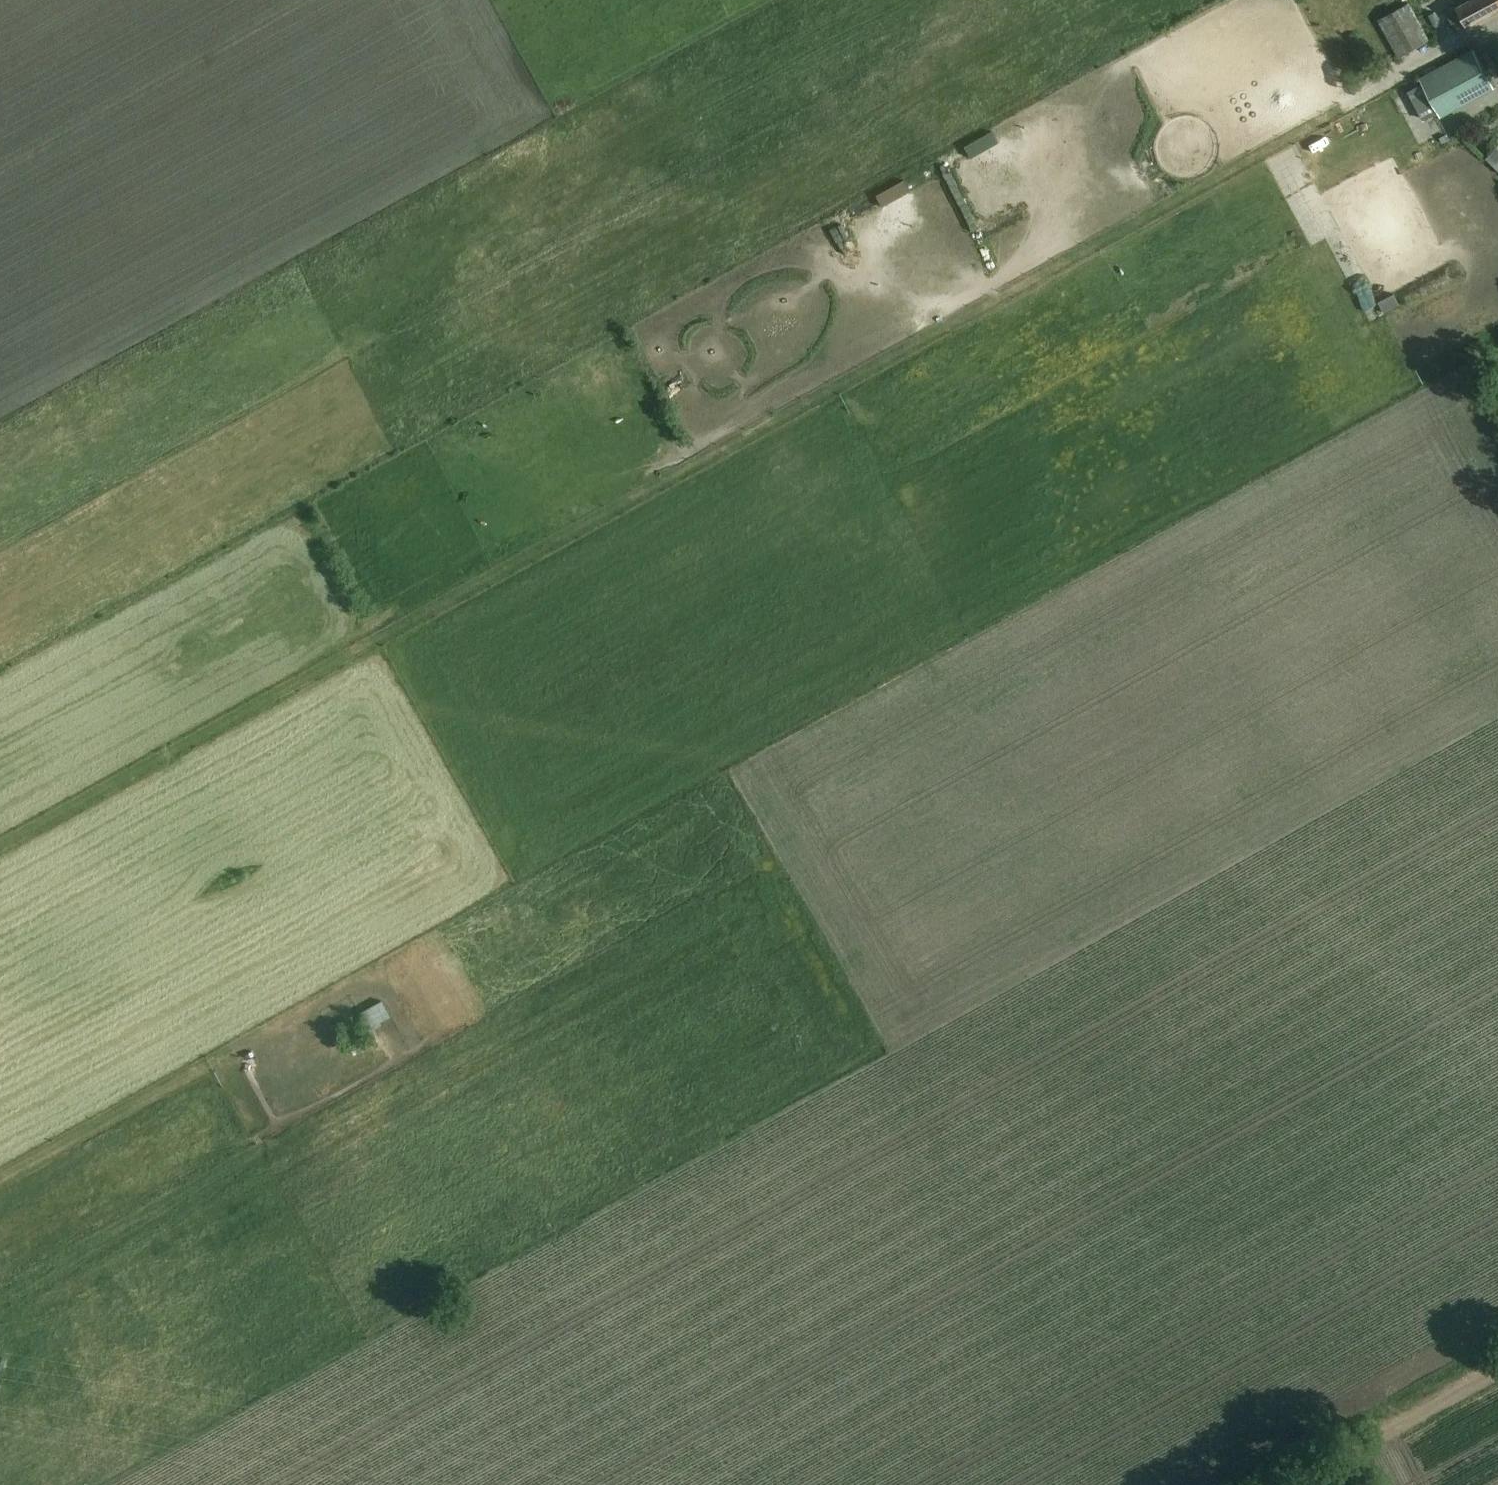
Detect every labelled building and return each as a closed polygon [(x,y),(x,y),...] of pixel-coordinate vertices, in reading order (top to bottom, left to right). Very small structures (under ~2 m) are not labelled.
[(1447,11),(1457,31),(1497,8),(1497,0),(1468,0),(1447,11)] [(1430,39),(1410,2),(1379,19),(1399,56),(1430,39)] [(1473,49),(1420,77),(1441,116),(1494,87),(1473,49)] [(985,146),(963,156),(968,168),(990,159),(985,146)] [(349,1024),(357,1040),(389,1025),(382,1009),(349,1024)]
